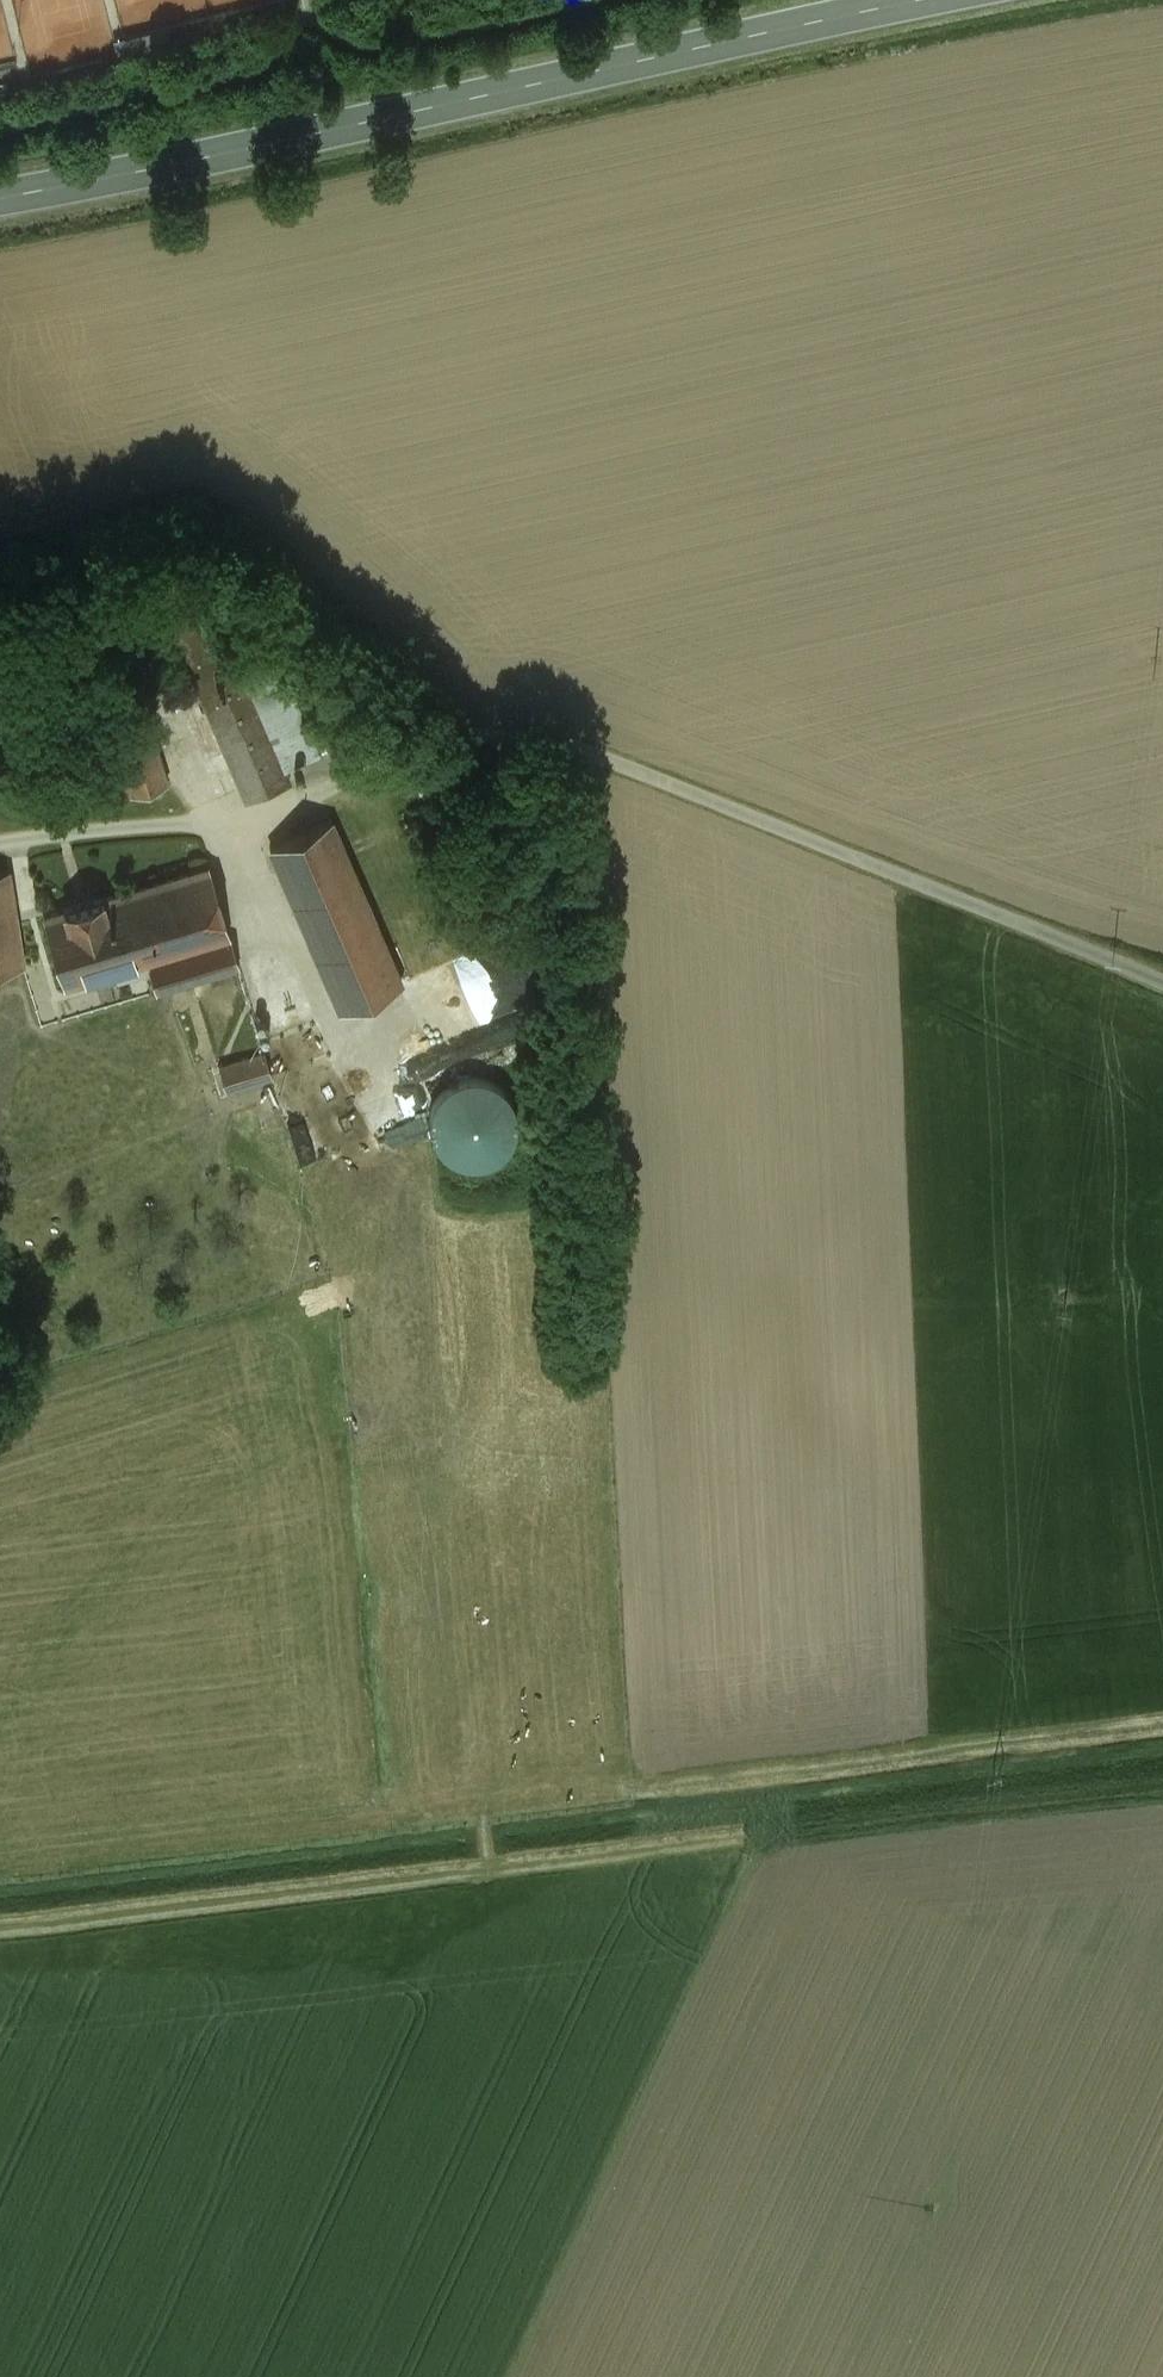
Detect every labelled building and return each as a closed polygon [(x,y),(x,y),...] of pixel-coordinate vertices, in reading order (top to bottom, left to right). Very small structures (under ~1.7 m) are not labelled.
[(228,20),(172,33),(177,53),(213,45),(214,49),(233,44),(228,20)] [(235,656),(191,554),(147,573),(246,800),(290,782),(284,769),(316,755),(274,657),(257,663),(251,649),(235,656)] [(139,689),(101,700),(130,795),(167,785),(139,689)] [(330,822),(269,849),(340,1010),(400,983),(330,822)] [(208,867),(126,891),(149,969),(156,992),(238,967),(208,867)] [(0,872),(0,968),(23,964),(9,871),(0,872)] [(126,891),(43,916),(64,985),(114,970),(117,978),(149,969),(126,891)] [(551,975),(534,933),(489,952),(512,1008),(540,997),(534,982),(551,975)] [(264,1053),(218,1067),(225,1090),(271,1076),(264,1053)] [(507,1091),(488,1077),(464,1074),(442,1083),(428,1102),(425,1126),(435,1148),(454,1162),(478,1165),(499,1156),(514,1136),(517,1113),(507,1091)]
